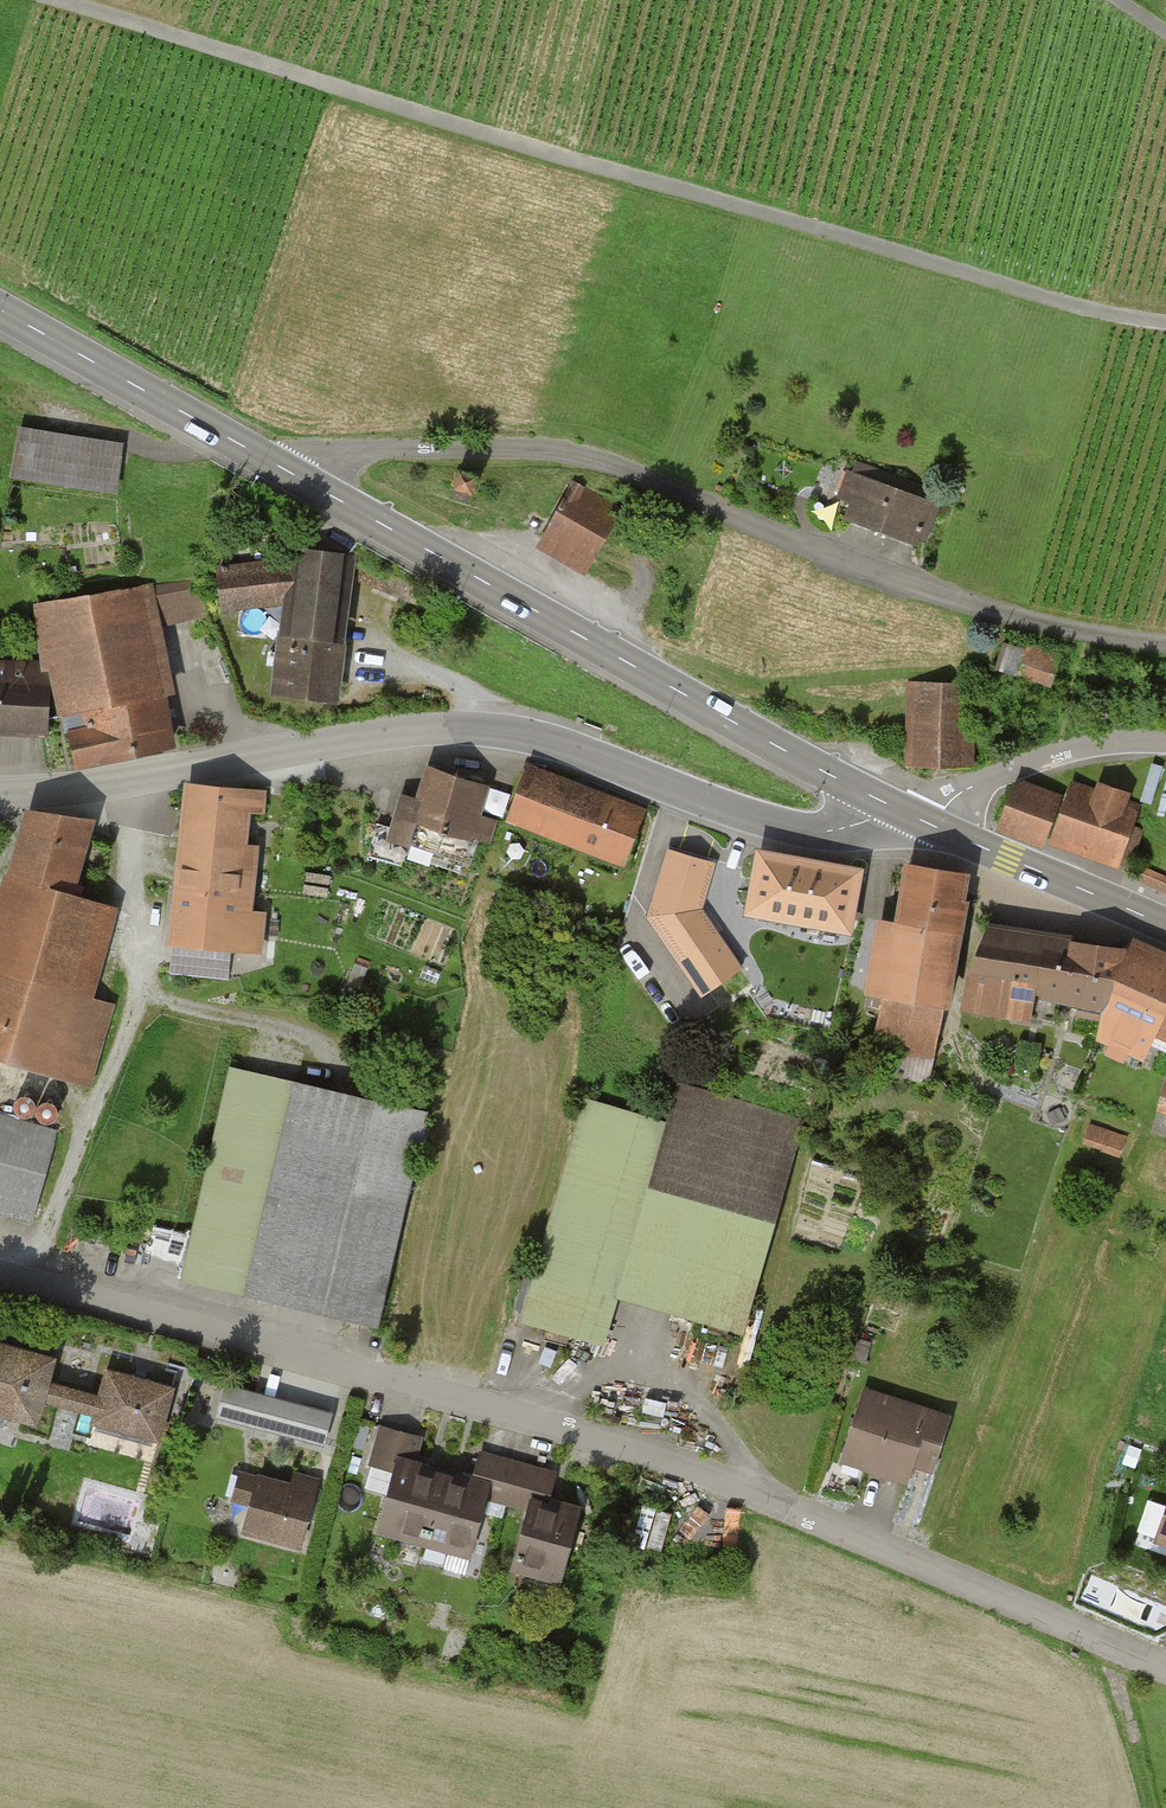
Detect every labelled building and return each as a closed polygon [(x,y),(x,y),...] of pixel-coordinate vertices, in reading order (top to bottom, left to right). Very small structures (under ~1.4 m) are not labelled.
[(129,441),(26,425),(18,477),(121,492),(129,441)] [(455,484),(472,489),(476,472),(460,468),(455,484)] [(943,495),(857,470),(843,516),(930,541),(943,495)] [(581,482),(543,545),(591,574),(629,512),(581,482)] [(349,700),(361,552),(312,549),(305,633),(286,632),(281,694),(349,700)] [(230,610),(303,601),(297,555),(224,565),(230,610)] [(205,575),(42,603),(55,664),(77,764),(184,748),(167,626),(210,618),(205,575)] [(1022,664),(1054,672),(1058,652),(1027,644),(1022,664)] [(55,736),(55,664),(0,662),(0,732),(55,736)] [(982,766),(978,683),(913,687),(917,769),(982,766)] [(650,808),(535,765),(513,822),(629,865),(650,808)] [(497,783),(435,766),(426,798),(407,792),(395,836),(490,863),(503,819),(488,815),(497,783)] [(1010,826),(1059,841),(1073,796),(1024,781),(1010,826)] [(1073,796),(1059,841),(1128,862),(1146,802),(1077,781),(1073,796)] [(269,789),(190,783),(178,949),(257,955),(269,789)] [(34,807),(0,931),(0,1051),(97,1078),(118,1000),(101,995),(127,904),(82,892),(101,825),(34,807)] [(725,948),(705,918),(718,857),(666,846),(649,925),(682,975),(725,948)] [(873,866),(766,847),(755,909),(790,915),(774,1002),(852,1016),(870,924),(862,923),(873,866)] [(954,1000),(963,1001),(979,868),(915,860),(908,917),(886,914),(877,991),(896,993),(889,1049),(947,1056),(954,1000)] [(973,1009),(1043,1016),(1045,994),(1113,1009),(1104,1038),(1153,1058),(1165,1031),(1165,954),(1139,941),(1081,933),(997,919),(973,1009)] [(387,1323),(432,1106),(232,1064),(186,1282),(387,1323)] [(673,1122),(586,1100),(529,1322),(617,1344),(628,1300),(752,1331),(807,1117),(683,1086),(673,1122)] [(36,1219),(62,1126),(0,1110),(0,1210),(36,1219)] [(0,1338),(0,1408),(49,1421),(52,1409),(167,1439),(181,1386),(0,1338)] [(232,1381),(223,1414),(330,1443),(339,1410),(232,1381)] [(949,1416),(863,1390),(840,1464),(908,1485),(913,1469),(931,1475),(949,1416)] [(399,1479),(405,1456),(412,1458),(417,1436),(383,1427),(371,1473),(399,1479)] [(479,1474),(500,1480),(494,1501),(534,1511),(539,1491),(558,1496),(564,1473),(484,1454),(479,1474)] [(386,1533),(434,1545),(453,1468),(412,1458),(405,1456),(399,1479),(386,1533)] [(263,1465),(247,1530),(310,1546),(326,1480),(263,1465)] [(453,1468),(434,1545),(481,1556),(494,1501),(500,1480),(479,1474),(453,1468)] [(1147,1540),(1165,1547),(1165,1481),(1147,1540)] [(539,1491),(534,1511),(520,1570),(569,1582),(588,1503),(558,1496),(539,1491)] [(658,1500),(648,1539),(678,1547),(688,1508),(658,1500)]
